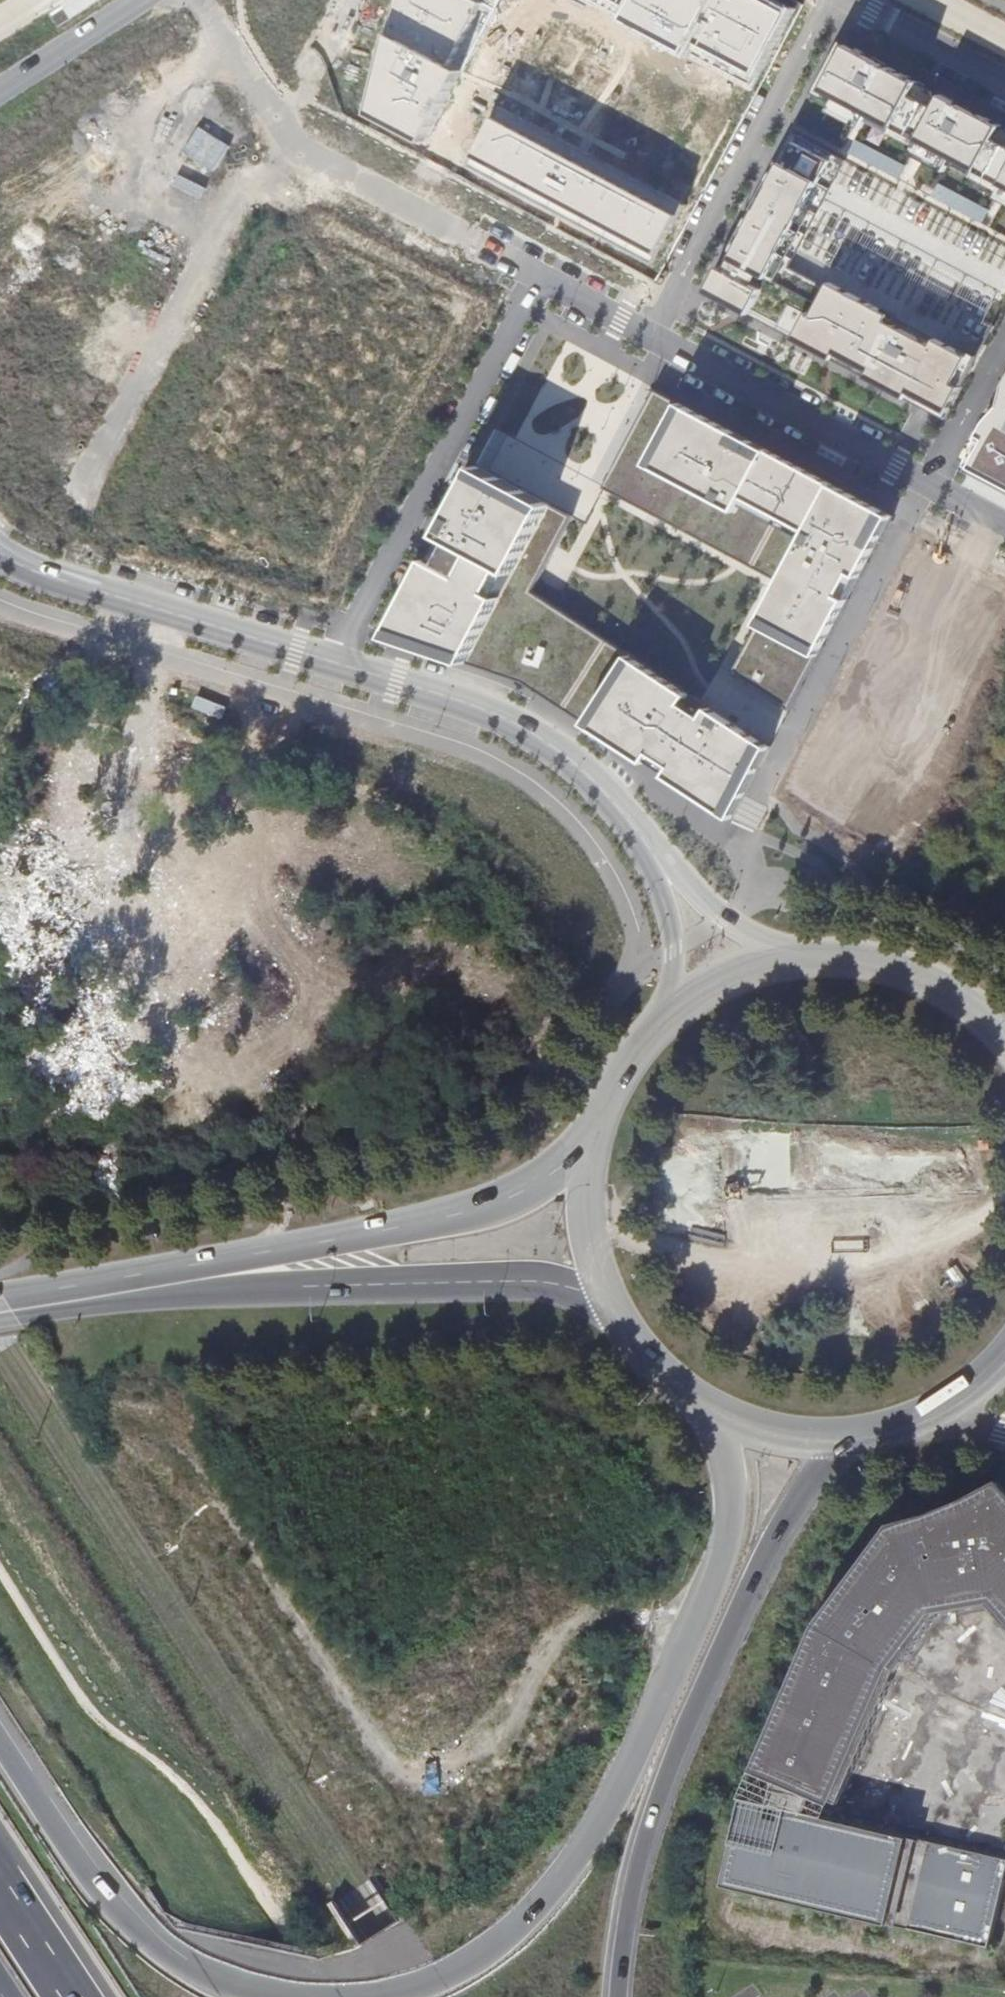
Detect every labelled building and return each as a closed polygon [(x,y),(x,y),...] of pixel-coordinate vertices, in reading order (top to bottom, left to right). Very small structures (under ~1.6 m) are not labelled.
[(502,0),(402,0),(374,113),(428,141),(502,0)] [(770,0),(595,0),(752,83),(790,11),(770,0)] [(1004,200),(1004,125),(843,39),(815,91),(837,103),(833,109),(866,126),(869,120),(917,145),(917,146),(913,152),(948,170),(951,164),(951,163),(1001,189),(1000,190),(997,196),(1004,200)] [(688,204),(503,106),(472,165),(657,263),(688,204)] [(831,287),(827,285),(791,266),(848,159),(795,131),(709,291),(763,319),(798,338),(948,418),(965,385),(959,382),(973,355),(834,281),(831,287)] [(896,514),(658,388),(606,485),(784,580),(735,672),(793,709),(896,514)] [(969,462),(1004,481),(1004,395),(969,462)] [(525,680),(735,817),(774,745),(535,590),(575,514),(481,464),(391,635),(525,680)] [(999,1482),(892,1526),(823,1619),(761,1765),(779,1777),(771,1806),(748,1802),(726,1885),(993,1947),(1004,1881),(1004,1854),(835,1817),(939,1611),(990,1606),(1004,1621),(1004,1489),(999,1482)]
